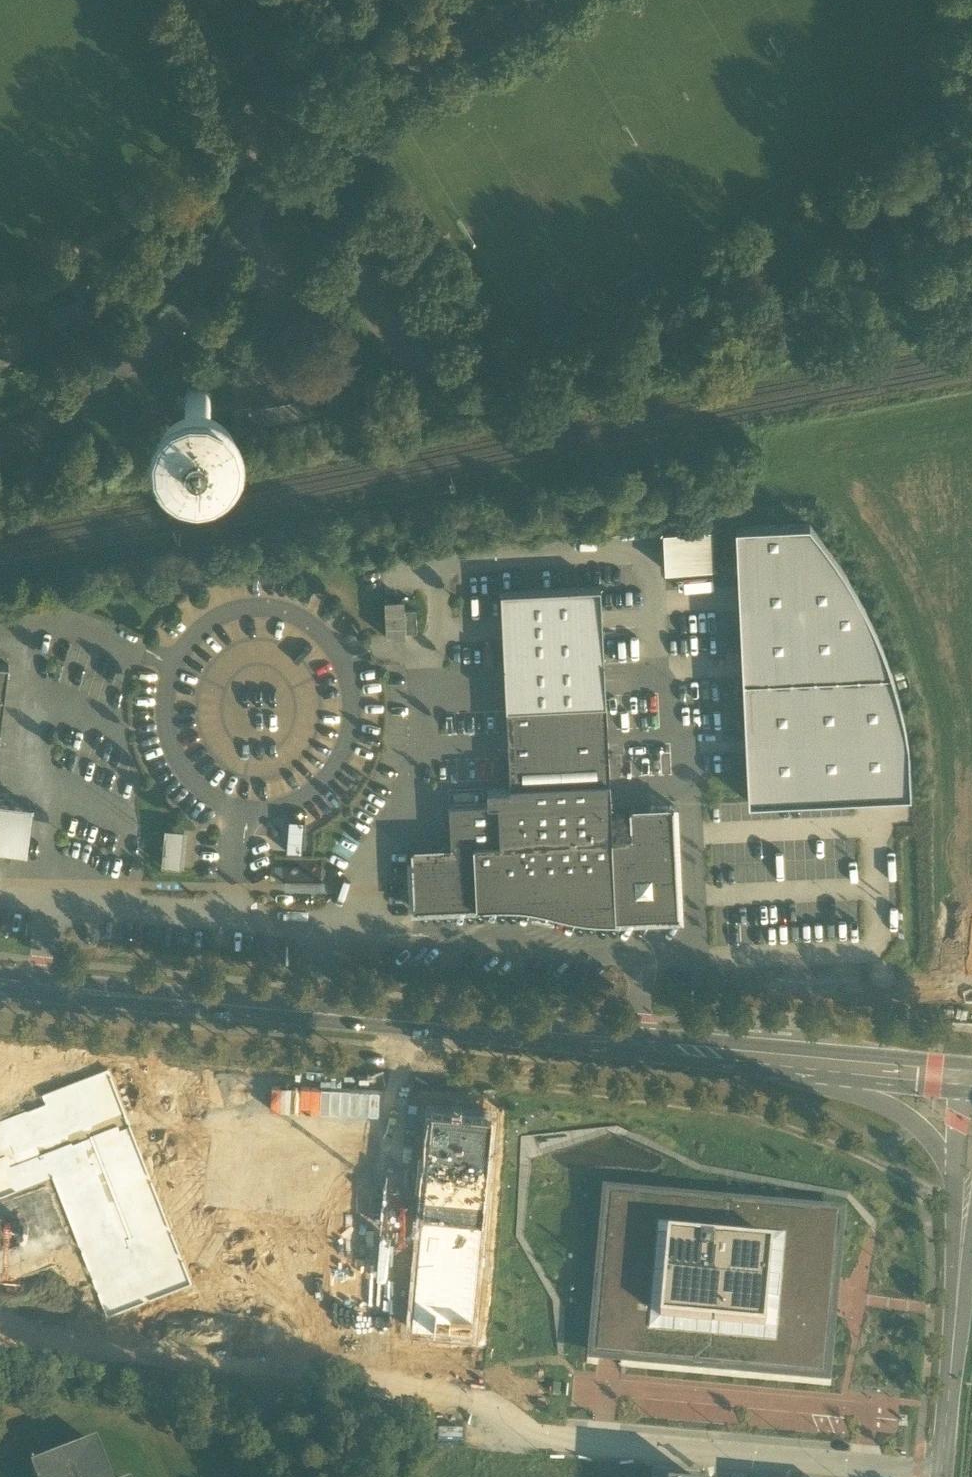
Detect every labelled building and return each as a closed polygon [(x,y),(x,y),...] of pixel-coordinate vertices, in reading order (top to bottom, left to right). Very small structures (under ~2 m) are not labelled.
[(68,329),(73,339),(91,330),(85,320),(68,329)] [(210,399),(210,397),(209,392),(206,388),(202,385),(198,384),(194,385),(190,387),(187,391),(185,396),(186,401),(188,405),(191,407),(196,409),(200,409),(205,407),(208,404),(210,399)] [(251,406),(254,423),(310,413),(307,396),(251,406)] [(832,550),(809,521),(735,524),(748,799),(910,791),(908,741),(903,712),(895,682),(884,647),(869,613),(852,581),(832,550)] [(666,569),(713,567),(712,527),(664,529),(664,530),(663,530),(665,569),(666,569)] [(501,589),(506,704),(606,699),(601,584),(501,589)] [(384,598),(386,635),(406,634),(405,631),(404,608),(404,597),(384,598)] [(404,608),(405,631),(417,630),(416,607),(404,608)] [(5,695),(9,663),(0,661),(0,695),(5,695)] [(602,917),(614,917),(679,914),(673,802),(629,804),(631,833),(613,834),(606,699),(506,704),(510,783),(510,786),(487,787),(488,800),(449,802),(451,843),(444,843),(438,846),(431,850),(430,847),(420,851),(421,854),(417,854),(412,855),(414,907),(484,904),(491,903),(504,903),(517,903),(530,905),(540,906),(539,913),(552,916),(553,909),(563,912),(576,914),(589,916),(602,917)] [(27,848),(33,806),(0,802),(0,845),(27,848)] [(728,805),(731,854),(752,852),(750,804),(728,805)] [(305,818),(289,817),(286,849),(302,850),(305,818)] [(162,863),(181,864),(184,827),(165,826),(162,863)] [(411,844),(412,855),(417,854),(421,854),(420,851),(430,847),(431,850),(438,846),(444,843),(411,844)] [(283,878),(321,879),(321,858),(284,857),(283,878)] [(52,1176),(55,1184),(107,1316),(192,1283),(108,1066),(0,1108),(0,1196),(52,1176)] [(492,1111),(431,1105),(411,1326),(472,1331),(478,1259),(456,1257),(458,1236),(480,1238),(492,1111)] [(55,1184),(52,1176),(0,1196),(0,1205),(55,1184)] [(610,1199),(838,1220),(847,1213),(602,1191),(587,1365),(595,1358),(610,1199)] [(595,1358),(824,1379),(829,1318),(821,1318),(825,1280),(833,1281),(838,1220),(610,1199),(595,1358)] [(824,1379),(595,1358),(587,1365),(831,1387),(847,1213),(838,1220),(833,1281),(825,1280),(821,1318),(829,1318),(824,1379)] [(478,1259),(480,1238),(458,1236),(456,1257),(478,1259)] [(98,1448),(33,1473),(34,1476),(109,1476),(98,1448)]
